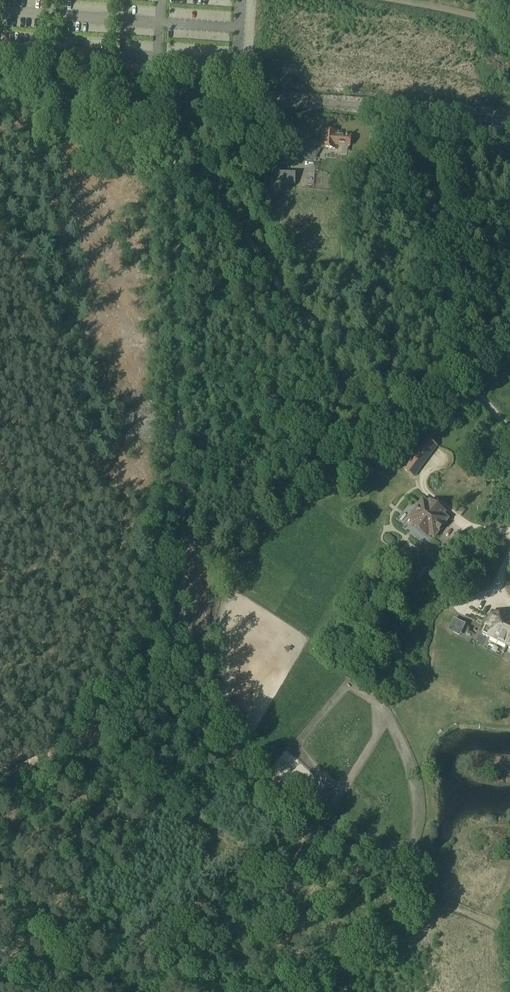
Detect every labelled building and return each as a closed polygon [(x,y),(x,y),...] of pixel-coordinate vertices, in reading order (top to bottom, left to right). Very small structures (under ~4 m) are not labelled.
[(303,143),(303,155),(305,155),(305,160),(316,160),(317,156),(318,156),(321,151),(321,149),(337,150),(337,147),(350,147),(350,137),(338,136),(338,133),(322,132),(322,144),(303,143)] [(271,171),(270,185),(281,185),(295,186),(296,174),(296,172),(271,171)] [(420,451),(411,463),(420,470),(429,458),(423,453),(420,451)] [(411,463),(405,471),(407,472),(414,478),(420,470),(411,463)] [(446,513),(425,498),(408,520),(434,539),(449,519),(444,516),(446,513)] [(421,572),(415,579),(419,582),(425,575),(421,572)] [(488,637),(487,639),(507,649),(508,647),(509,642),(509,622),(494,614),(484,634),(488,637)] [(465,625),(454,620),(449,631),(460,636),(465,625)] [(237,705),(229,709),(233,719),(241,716),(244,714),(241,704),(237,705)]
